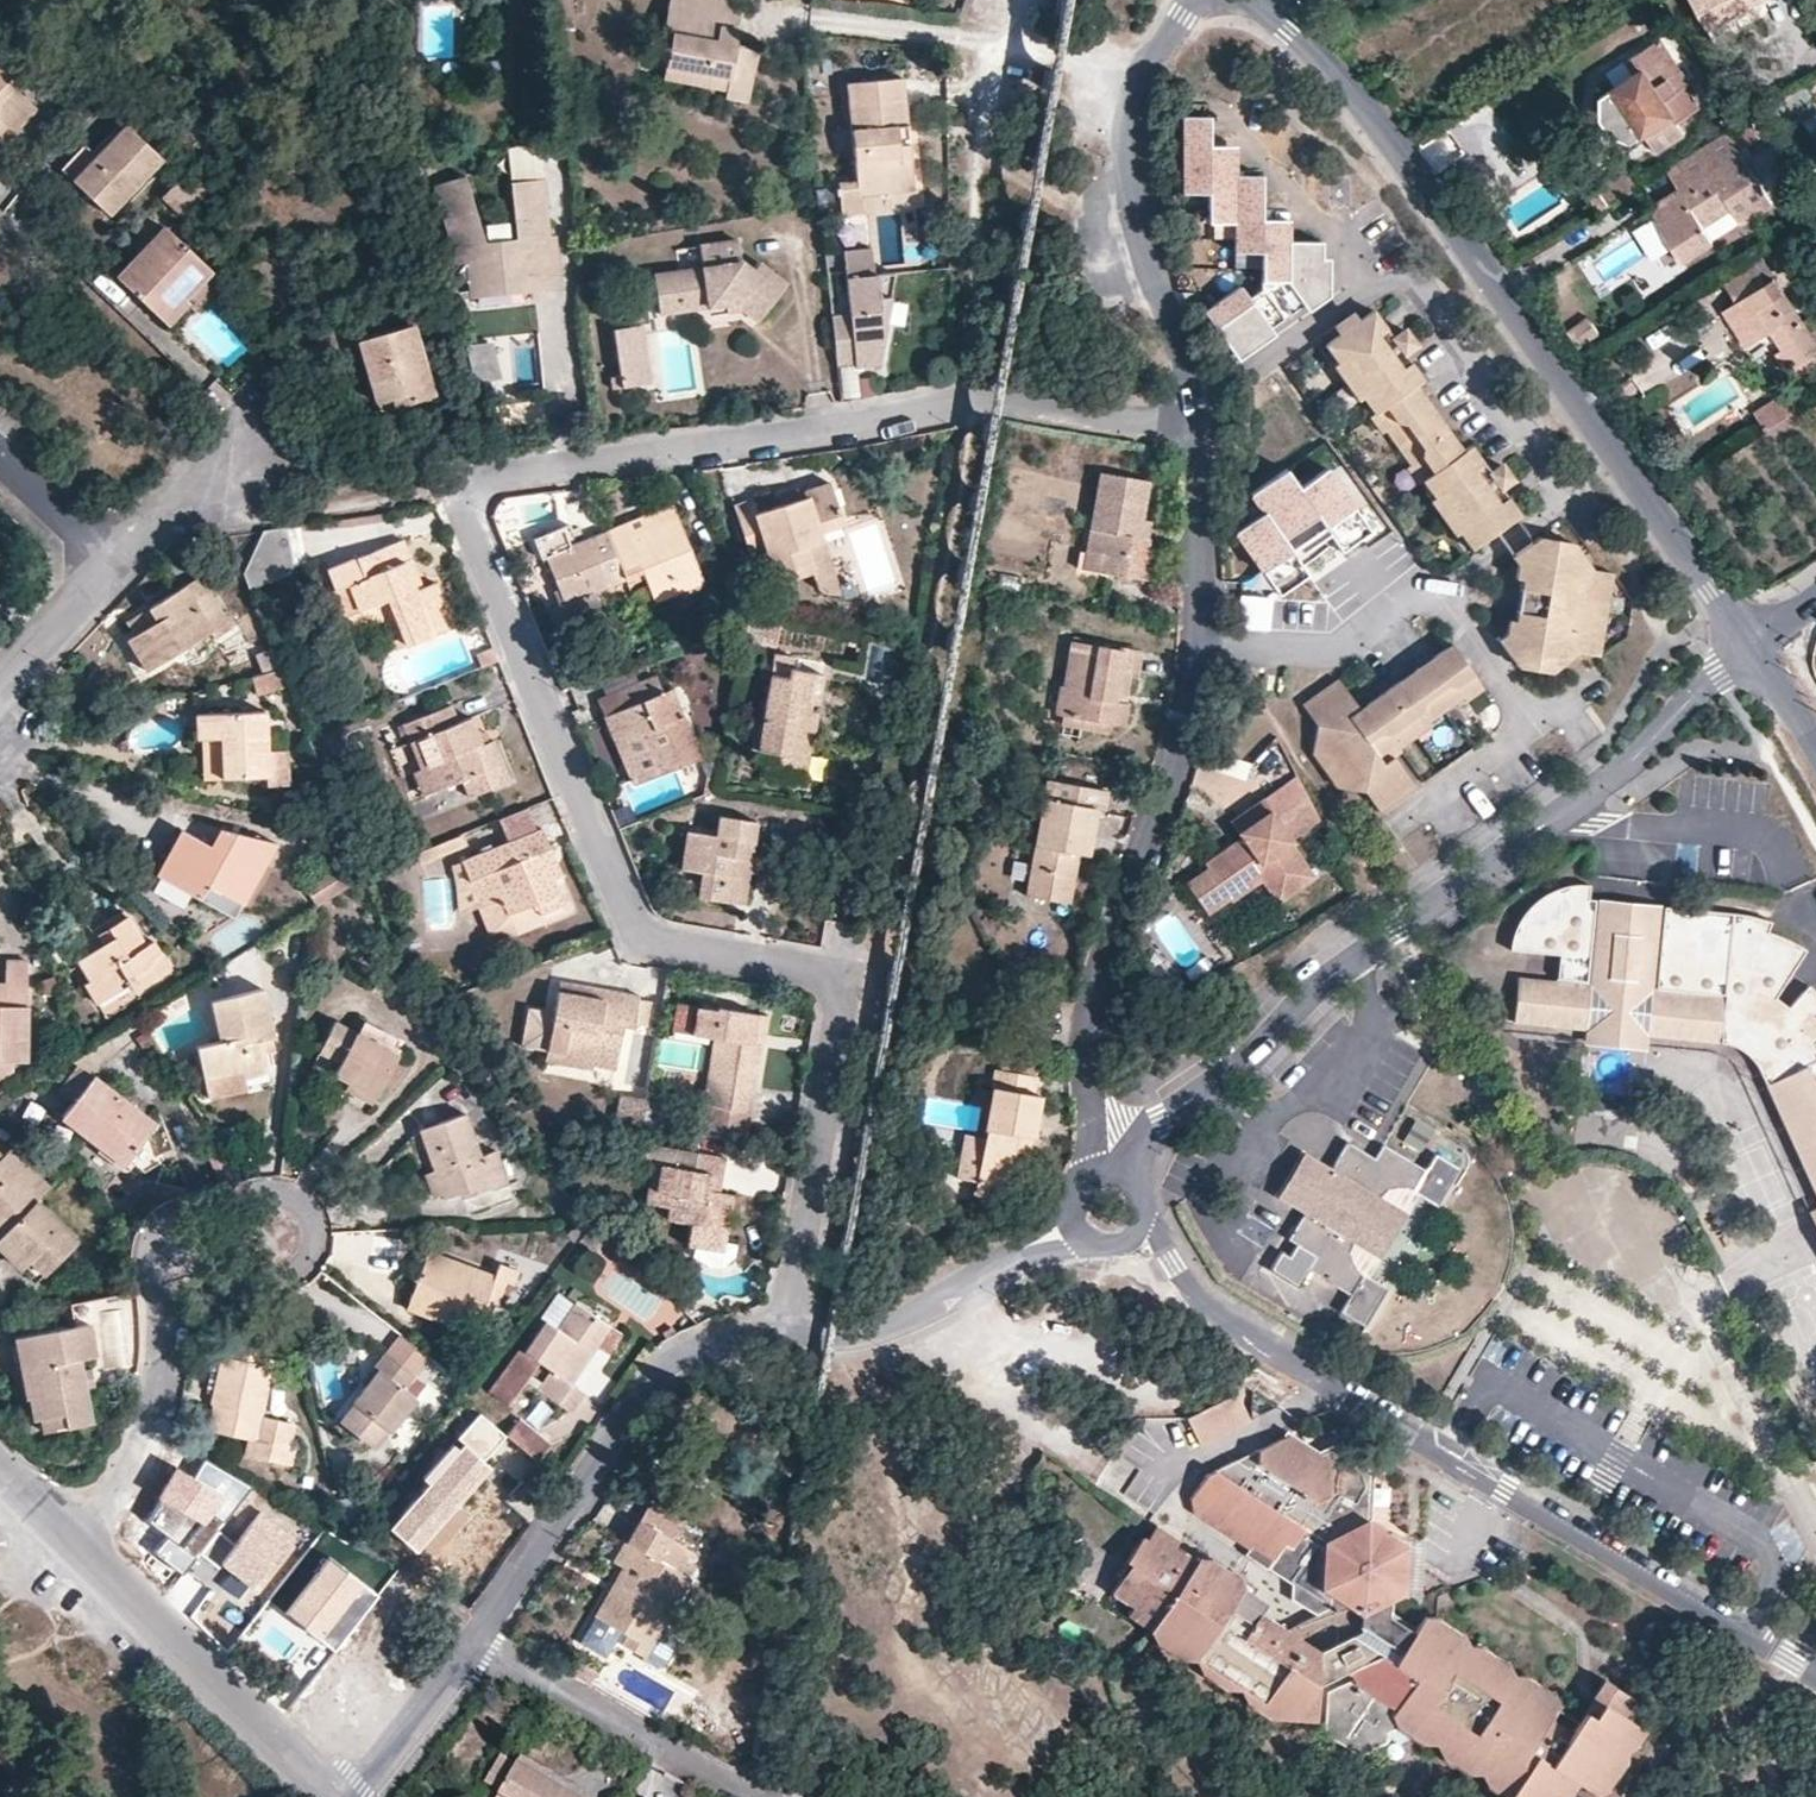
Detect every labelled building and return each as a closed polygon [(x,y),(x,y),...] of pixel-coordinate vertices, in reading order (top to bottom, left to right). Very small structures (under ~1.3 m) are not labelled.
[(726,91),(725,98),(748,102),(758,49),(749,47),(736,45),(738,38),(739,29),(731,28),(736,0),(668,0),(660,45),(668,47),(665,67),(728,79),(726,91)] [(1688,1),(1706,33),(1766,0),(1689,0),(1688,1)] [(750,40),(738,38),(736,45),(749,47),(750,40)] [(1690,83),(1681,69),(1677,72),(1666,56),(1671,53),(1661,38),(1627,59),(1636,73),(1601,96),(1601,117),(1610,132),(1631,141),(1643,134),(1656,154),(1685,135),(1677,123),(1700,108),(1686,86),(1690,83)] [(1681,69),(1671,53),(1666,56),(1677,72),(1681,69)] [(662,80),(726,91),(728,79),(665,67),(662,80)] [(12,130),(15,133),(38,107),(9,81),(11,79),(0,69),(0,144),(12,130)] [(857,195),(862,195),(914,189),(909,144),(898,145),(897,127),(908,126),(903,78),(846,83),(856,182),(857,195)] [(1804,84),(1768,107),(1784,133),(1803,121),(1815,113),(1815,103),(1804,84)] [(1815,121),(1815,113),(1803,121),(1806,127),(1815,121)] [(1329,258),(1322,258),(1322,242),(1289,242),(1288,219),(1261,220),(1262,175),(1235,174),(1236,145),(1209,145),(1209,116),(1182,116),(1182,194),(1208,194),(1208,223),(1234,223),(1234,252),(1262,253),(1261,290),(1249,299),(1240,286),(1204,312),(1239,362),(1274,335),(1270,329),(1284,319),(1269,298),(1275,293),(1290,314),(1303,305),(1307,311),(1329,296),(1329,258)] [(1773,204),(1739,150),(1761,136),(1750,119),(1679,163),(1691,181),(1678,189),(1647,208),(1681,263),(1713,242),(1704,227),(1697,216),(1724,198),(1731,209),(1741,224),(1773,204)] [(128,126),(103,154),(91,144),(64,174),(112,217),(164,159),(128,126)] [(909,144),(908,126),(897,127),(898,145),(909,144)] [(507,149),(511,182),(543,179),(540,142),(507,149)] [(1691,181),(1679,163),(1666,171),(1678,189),(1691,181)] [(552,257),(549,236),(543,179),(511,182),(516,239),(485,242),(465,176),(433,186),(458,267),(466,266),(469,293),(534,286),(531,259),(552,257)] [(864,212),(862,195),(857,195),(856,182),(837,183),(841,215),(864,212)] [(183,217),(195,200),(177,187),(165,204),(183,217)] [(1704,227),(1731,209),(1724,198),(1697,216),(1704,227)] [(121,280),(167,321),(188,298),(213,270),(167,229),(121,280)] [(557,235),(549,236),(552,257),(531,259),(534,286),(469,293),(470,299),(563,289),(557,235)] [(724,294),(727,312),(743,310),(758,321),(787,284),(759,262),(753,270),(741,260),(737,240),(699,245),(702,267),(653,274),(659,314),(708,307),(706,296),(724,294)] [(894,273),(874,275),(871,248),(843,251),(849,314),(831,316),(837,365),(855,363),(855,367),(880,364),(894,273)] [(1774,277),(1760,255),(1752,260),(1766,282),(1774,277)] [(1774,277),(1766,282),(1752,260),(1721,279),(1736,302),(1723,310),(1747,347),(1771,332),(1782,349),(1795,369),(1815,356),(1815,342),(1811,333),(1774,277)] [(225,281),(213,270),(188,298),(200,309),(225,281)] [(709,314),(727,312),(724,294),(706,296),(708,307),(709,314)] [(1444,440),(1420,407),(1427,402),(1415,386),(1422,381),(1409,362),(1402,367),(1379,335),(1385,329),(1373,311),(1359,321),(1339,335),(1325,345),(1337,362),(1345,357),(1370,392),(1363,397),(1374,414),(1385,406),(1397,423),(1386,431),(1411,465),(1421,457),(1433,474),(1423,481),(1434,497),(1442,492),(1466,527),(1460,532),(1472,549),(1521,515),(1508,496),(1506,497),(1499,503),(1476,469),(1483,464),(1484,463),(1471,445),(1462,451),(1451,435),(1444,440)] [(1339,335),(1359,321),(1354,313),(1333,327),(1339,335)] [(1599,334),(1587,316),(1568,330),(1580,347),(1599,334)] [(377,403),(391,399),(410,394),(412,403),(433,396),(412,324),(359,340),(377,403)] [(613,329),(620,376),(622,388),(652,383),(643,325),(613,329)] [(576,391),(574,327),(541,328),(543,392),(576,391)] [(1403,354),(1392,338),(1385,329),(1379,335),(1402,367),(1409,362),(1403,354)] [(1415,345),(1403,329),(1392,338),(1403,354),(1415,345)] [(493,342),(465,345),(474,382),(502,379),(493,342)] [(1795,369),(1782,349),(1774,354),(1788,374),(1795,369)] [(1370,392),(1345,357),(1337,362),(1333,365),(1358,400),(1363,397),(1370,392)] [(622,388),(620,376),(611,377),(613,389),(622,388)] [(861,379),(863,399),(884,397),(881,377),(861,379)] [(1766,430),(1806,405),(1798,394),(1787,402),(1781,393),(1753,411),(1766,430)] [(394,408),(412,403),(410,394),(391,399),(394,408)] [(1451,435),(1427,402),(1420,407),(1444,440),(1451,435)] [(1397,423),(1385,406),(1374,414),(1370,416),(1382,433),(1386,431),(1397,423)] [(1433,474),(1421,457),(1411,465),(1407,467),(1419,484),(1423,481),(1433,474)] [(1500,488),(1489,473),(1483,464),(1476,469),(1499,503),(1506,497),(1500,488)] [(1512,480),(1500,464),(1489,473),(1500,488),(1512,480)] [(1267,514),(1237,535),(1283,598),(1312,577),(1286,541),(1319,517),(1345,553),(1375,532),(1329,470),(1302,489),(1289,471),(1254,496),(1267,514)] [(1138,538),(1142,519),(1149,481),(1099,472),(1085,552),(1079,551),(1076,568),(1150,581),(1148,540),(1138,538)] [(830,482),(806,490),(803,491),(805,497),(781,505),(757,512),(752,499),(733,506),(749,553),(764,548),(776,584),(812,572),(815,572),(806,546),(823,540),(820,532),(844,524),(830,482)] [(778,494),(781,505),(805,497),(803,491),(806,490),(804,485),(778,494)] [(1466,527),(1442,492),(1434,497),(1430,500),(1455,535),(1460,532),(1466,527)] [(652,513),(638,518),(644,533),(658,528),(652,513)] [(387,522),(386,514),(336,520),(337,528),(387,522)] [(606,531),(626,580),(642,572),(645,579),(654,602),(704,582),(679,520),(658,528),(644,533),(638,518),(606,531)] [(1152,521),(1142,519),(1138,538),(1148,540),(1152,521)] [(595,592),(626,580),(606,531),(577,543),(569,524),(533,538),(541,560),(546,558),(564,603),(551,609),(559,629),(603,611),(595,592)] [(287,527),(263,530),(243,573),(250,590),(296,572),(287,527)] [(1576,549),(1571,542),(1540,537),(1534,542),(1540,551),(1568,555),(1576,549)] [(404,561),(411,558),(403,539),(326,570),(343,617),(387,600),(406,646),(454,627),(436,582),(423,587),(416,590),(404,561)] [(841,595),(823,540),(806,546),(815,572),(812,572),(817,587),(825,593),(841,595)] [(1599,656),(1613,573),(1591,571),(1576,549),(1568,555),(1540,551),(1534,542),(1513,556),(1519,564),(1517,579),(1523,580),(1515,621),(1510,620),(1508,634),(1499,639),(1515,662),(1524,655),(1549,660),(1556,668),(1578,652),(1599,656)] [(423,587),(411,558),(404,561),(416,590),(423,587)] [(628,586),(645,579),(642,572),(626,580),(628,586)] [(157,620),(134,635),(126,639),(146,672),(211,632),(215,639),(233,628),(201,575),(149,607),(157,620)] [(1272,598),(1240,597),(1239,628),(1270,629),(1272,598)] [(397,650),(406,646),(387,600),(343,617),(350,634),(385,620),(397,650)] [(126,622),(134,635),(157,620),(149,607),(126,622)] [(479,611),(463,618),(468,631),(484,624),(479,611)] [(782,621),(747,614),(743,638),(777,645),(782,621)] [(1071,636),(1070,641),(1138,652),(1138,647),(1071,636)] [(1138,652),(1070,641),(1059,715),(1064,716),(1081,719),(1079,729),(1109,734),(1110,724),(1123,726),(1127,703),(1123,703),(1128,672),(1137,673),(1141,653),(1138,652)] [(1428,721),(1463,697),(1455,687),(1472,675),(1451,645),(1434,657),(1438,664),(1405,688),(1400,681),(1366,706),(1371,712),(1355,724),(1350,717),(1360,710),(1338,680),(1303,705),(1318,726),(1313,751),(1324,753),(1342,776),(1340,787),(1364,790),(1380,812),(1415,787),(1394,757),(1385,763),(1379,757),(1396,745),(1389,734),(1421,711),(1428,721)] [(481,667),(499,660),(493,647),(475,654),(481,667)] [(255,654),(263,674),(281,669),(272,648),(255,654)] [(773,652),(765,700),(762,720),(756,719),(751,749),(776,753),(798,757),(803,730),(813,732),(823,674),(788,668),(790,655),(773,652)] [(1556,668),(1549,660),(1524,655),(1515,662),(1519,668),(1550,673),(1556,668)] [(1405,688),(1438,664),(1434,657),(1400,681),(1405,688)] [(281,669),(263,674),(251,677),(256,695),(288,686),(281,669)] [(1483,689),(1472,675),(1455,687),(1463,697),(1466,702),(1483,689)] [(700,758),(682,716),(674,719),(663,692),(656,676),(597,700),(633,786),(700,758)] [(671,689),(663,692),(674,719),(682,716),(671,689)] [(759,699),(756,719),(762,720),(765,700),(759,699)] [(415,739),(436,790),(462,780),(468,798),(510,781),(494,739),(490,741),(483,744),(478,733),(472,717),(458,722),(451,705),(403,724),(410,741),(415,739)] [(1355,724),(1371,712),(1366,706),(1360,710),(1350,717),(1355,724)] [(221,739),(223,780),(267,778),(267,787),(290,785),(287,750),(267,751),(265,711),(195,714),(196,740),(201,740),(221,739)] [(1399,749),(1432,726),(1428,721),(1421,711),(1389,734),(1396,745),(1379,757),(1385,763),(1394,757),(1401,752),(1399,749)] [(1078,737),(1079,729),(1081,719),(1064,716),(1061,734),(1078,737)] [(486,730),(478,733),(483,744),(490,741),(486,730)] [(807,771),(813,732),(803,730),(798,757),(776,753),(774,765),(807,771)] [(203,780),(223,780),(221,739),(201,740),(203,780)] [(423,796),(436,790),(415,739),(410,741),(421,768),(413,772),(423,796)] [(1342,776),(1324,753),(1313,751),(1312,757),(1334,785),(1340,787),(1342,776)] [(1321,820),(1297,775),(1262,800),(1291,841),(1321,820)] [(1082,834),(1091,835),(1096,809),(1104,811),(1108,790),(1045,780),(1025,895),(1070,904),(1078,854),(1082,834)] [(1313,877),(1290,844),(1292,842),(1291,841),(1262,800),(1231,822),(1242,838),(1236,842),(1241,849),(1230,857),(1225,850),(1206,863),(1209,868),(1186,884),(1207,914),(1230,898),(1231,900),(1262,879),(1278,902),(1313,877)] [(498,820),(507,842),(536,830),(528,808),(498,820)] [(743,905),(748,873),(750,858),(756,822),(719,816),(716,835),(687,831),(681,870),(702,873),(698,898),(743,905)] [(207,884),(243,905),(276,842),(219,828),(209,846),(181,829),(156,875),(199,899),(207,884)] [(536,830),(507,842),(460,860),(479,906),(501,896),(517,934),(543,923),(542,920),(539,914),(561,905),(564,904),(556,884),(543,851),(550,848),(542,828),(536,830)] [(468,845),(463,834),(419,852),(423,864),(468,845)] [(1088,855),(1091,835),(1082,834),(1078,854),(1088,855)] [(1230,857),(1241,849),(1236,842),(1225,850),(1230,857)] [(563,882),(550,848),(543,851),(556,884),(563,882)] [(759,860),(750,858),(748,873),(757,874),(759,860)] [(458,916),(479,906),(460,860),(451,864),(455,887),(458,916)] [(352,883),(341,866),(305,889),(316,906),(352,883)] [(236,918),(243,905),(207,884),(199,899),(236,918)] [(1806,950),(1789,940),(1768,931),(1771,921),(1746,914),(1661,906),(1660,922),(1596,915),(1598,900),(1588,899),(1589,885),(1574,885),(1567,886),(1551,892),(1544,895),(1531,906),(1524,913),(1519,922),(1513,934),(1510,950),(1559,955),(1557,982),(1518,979),(1514,1022),(1585,1029),(1590,985),(1652,991),(1648,1036),(1721,1043),(1735,1047),(1749,1057),(1756,1065),(1815,1195),(1815,1061),(1806,1065),(1800,1051),(1815,1043),(1815,993),(1808,985),(1789,1007),(1776,1022),(1766,1015),(1776,998),(1806,950)] [(491,936),(517,934),(501,896),(479,906),(491,936)] [(1660,922),(1661,906),(1598,900),(1596,915),(1660,922)] [(563,911),(561,905),(539,914),(542,920),(563,911)] [(152,940),(145,945),(124,911),(92,931),(101,945),(77,960),(90,980),(85,983),(97,1004),(131,983),(136,992),(171,970),(152,940)] [(13,1062),(26,1062),(28,960),(6,960),(6,984),(6,1005),(0,1005),(0,1061),(13,1062)] [(1172,983),(1159,965),(1145,975),(1157,993),(1172,983)] [(560,981),(558,991),(618,1002),(619,992),(560,981)] [(1648,1036),(1652,991),(1590,985),(1585,1029),(1584,1044),(1647,1050),(1648,1036)] [(240,1067),(243,1079),(269,1073),(264,1053),(261,1040),(272,1038),(274,1038),(263,988),(211,1000),(220,1042),(196,1048),(203,1076),(240,1067)] [(618,1002),(558,991),(553,1014),(530,1010),(522,1046),(546,1050),(565,1053),(563,1065),(592,1071),(593,1066),(616,1071),(624,1026),(634,1028),(635,1023),(648,1026),(653,1001),(640,999),(640,995),(619,992),(618,1002)] [(1776,1022),(1789,1007),(1776,998),(1766,1015),(1776,1022)] [(716,1099),(705,1097),(700,1127),(736,1133),(739,1110),(745,1111),(747,1094),(753,1095),(761,1044),(754,1043),(758,1014),(715,1007),(715,1009),(676,1003),(672,1031),(714,1038),(725,1039),(716,1099)] [(766,1015),(758,1014),(754,1043),(761,1044),(766,1015)] [(349,1082),(377,1096),(398,1055),(390,1051),(357,1034),(334,1022),(319,1051),(340,1062),(334,1074),(349,1082)] [(363,1022),(357,1034),(390,1051),(396,1039),(363,1022)] [(275,1051),(272,1038),(261,1040),(264,1053),(275,1051)] [(714,1038),(705,1097),(716,1099),(725,1039),(714,1038)] [(1815,1043),(1800,1051),(1806,1065),(1815,1061),(1815,1044),(1815,1043)] [(1005,1047),(1001,1070),(1036,1076),(1041,1053),(1005,1047)] [(544,1061),(563,1065),(565,1053),(546,1050),(544,1061)] [(13,1062),(0,1061),(0,1079),(13,1072),(13,1062)] [(58,1089),(74,1101),(93,1076),(77,1064),(58,1089)] [(246,1090),(243,1079),(240,1067),(203,1076),(208,1099),(246,1090)] [(664,1071),(650,1068),(647,1088),(661,1090),(664,1071)] [(1036,1076),(1001,1070),(995,1069),(984,1137),(965,1134),(957,1178),(976,1182),(974,1195),(1006,1200),(1009,1180),(1025,1183),(1031,1145),(1024,1144),(1036,1076)] [(93,1076),(74,1101),(61,1118),(124,1166),(156,1124),(93,1076)] [(1043,1077),(1036,1076),(1024,1144),(1031,1145),(1043,1077)] [(372,1105),(377,1096),(349,1082),(344,1091),(372,1105)] [(645,1098),(642,1117),(665,1121),(670,1095),(646,1091),(645,1098)] [(642,1117),(645,1098),(620,1094),(613,1131),(642,1117)] [(747,1135),(753,1095),(747,1094),(745,1111),(739,1110),(736,1133),(747,1135)] [(419,1129),(434,1170),(443,1195),(444,1198),(458,1193),(489,1181),(491,1187),(492,1190),(507,1185),(495,1150),(480,1156),(464,1113),(419,1129)] [(1420,1150),(1432,1131),(1414,1121),(1403,1140),(1420,1150)] [(1437,1207),(1460,1168),(1435,1153),(1425,1170),(1383,1145),(1374,1158),(1347,1142),(1331,1169),(1317,1161),(1291,1205),(1305,1213),(1289,1239),(1297,1243),(1289,1256),(1281,1251),(1269,1270),(1298,1288),(1309,1270),(1350,1295),(1340,1312),(1365,1327),(1388,1288),(1360,1271),(1355,1265),(1351,1254),(1351,1248),(1352,1241),(1378,1198),(1389,1189),(1400,1187),(1406,1189),(1437,1207)] [(723,1252),(725,1242),(734,1195),(719,1192),(708,1190),(714,1155),(655,1145),(648,1189),(672,1193),(669,1208),(666,1219),(692,1224),(688,1246),(695,1248),(723,1252)] [(37,1199),(50,1186),(10,1147),(1,1156),(0,1154),(0,1237),(37,1199)] [(1291,1205),(1317,1161),(1303,1153),(1277,1196),(1291,1205)] [(725,1157),(714,1155),(708,1190),(719,1192),(725,1157)] [(423,1174),(432,1199),(443,1195),(434,1170),(423,1174)] [(460,1199),(491,1187),(489,1181),(458,1193),(460,1199)] [(645,1204),(669,1208),(672,1193),(648,1189),(645,1204)] [(1381,1258),(1407,1215),(1378,1198),(1352,1241),(1381,1258)] [(0,1237),(0,1250),(21,1271),(30,1262),(45,1277),(79,1242),(37,1199),(0,1237)] [(1808,1211),(1815,1230),(1815,1207),(1808,1211)] [(737,1244),(725,1242),(723,1252),(695,1248),(692,1256),(708,1266),(721,1269),(735,1257),(737,1244)] [(434,1312),(475,1328),(481,1312),(494,1317),(506,1283),(515,1285),(519,1271),(499,1263),(495,1274),(430,1250),(407,1311),(431,1320),(434,1312)] [(10,1283),(0,1259),(0,1287),(10,1283)] [(540,1317),(545,1321),(557,1329),(575,1303),(558,1291),(540,1317)] [(621,1334),(575,1303),(557,1329),(545,1321),(524,1352),(518,1348),(488,1389),(509,1404),(525,1382),(571,1412),(584,1393),(571,1383),(596,1346),(608,1354),(621,1334)] [(472,1336),(475,1328),(434,1312),(431,1320),(472,1336)] [(36,1397),(41,1419),(64,1415),(66,1428),(90,1423),(84,1388),(80,1369),(78,1359),(96,1356),(89,1323),(15,1337),(27,1399),(30,1398),(36,1397)] [(375,1373),(365,1385),(339,1419),(376,1449),(426,1385),(415,1376),(431,1356),(402,1334),(387,1353),(385,1352),(371,1370),(375,1373)] [(218,1397),(216,1405),(209,1431),(248,1439),(244,1455),(291,1466),(295,1447),(290,1445),(295,1424),(262,1416),(277,1350),(232,1340),(228,1357),(223,1356),(213,1396),(218,1397)] [(91,1368),(80,1369),(84,1388),(94,1386),(91,1368)] [(361,1382),(365,1385),(375,1373),(371,1370),(361,1382)] [(1250,1421),(1237,1393),(1187,1418),(1201,1446),(1250,1421)] [(35,1421),(41,1419),(36,1397),(30,1398),(35,1421)] [(506,1435),(481,1414),(459,1438),(464,1443),(459,1449),(454,1444),(423,1478),(429,1483),(389,1528),(415,1551),(491,1467),(484,1461),(506,1435)] [(43,1432),(66,1428),(64,1415),(41,1419),(43,1432)] [(506,1435),(521,1447),(533,1433),(519,1421),(506,1435)] [(549,1447),(533,1433),(521,1447),(537,1461),(549,1447)] [(1317,1616),(1288,1630),(1260,1612),(1266,1602),(1243,1587),(1236,1574),(1211,1557),(1199,1556),(1196,1561),(1174,1546),(1178,1540),(1155,1525),(1147,1539),(1142,1536),(1126,1561),(1131,1564),(1111,1593),(1134,1607),(1128,1615),(1150,1631),(1157,1643),(1183,1660),(1195,1661),(1201,1672),(1228,1690),(1240,1690),(1245,1701),(1271,1718),(1315,1720),(1317,1686),(1348,1670),(1353,1678),(1326,1691),(1324,1733),(1359,1756),(1385,1742),(1386,1731),(1397,1726),(1423,1744),(1436,1745),(1442,1756),(1469,1774),(1481,1774),(1486,1785),(1499,1794),(1497,1796),(1570,1796),(1578,1784),(1595,1795),(1608,1788),(1625,1761),(1626,1749),(1637,1744),(1644,1732),(1622,1715),(1632,1699),(1604,1681),(1584,1711),(1585,1712),(1572,1732),(1550,1718),(1560,1704),(1554,1693),(1527,1675),(1515,1675),(1509,1664),(1482,1646),(1470,1645),(1465,1634),(1438,1617),(1424,1616),(1414,1632),(1388,1616),(1388,1600),(1405,1592),(1407,1544),(1367,1518),(1368,1506),(1387,1507),(1388,1490),(1369,1488),(1369,1476),(1331,1450),(1321,1455),(1289,1434),(1207,1475),(1190,1499),(1193,1512),(1249,1549),(1246,1556),(1292,1585),(1291,1600),(1317,1616)] [(252,1486),(205,1458),(193,1477),(177,1467),(159,1496),(160,1497),(146,1520),(166,1534),(154,1552),(182,1576),(196,1558),(182,1547),(209,1512),(223,1523),(252,1486)] [(660,1631),(696,1568),(686,1561),(692,1551),(670,1538),(680,1520),(650,1502),(626,1544),(625,1543),(613,1563),(623,1568),(595,1616),(627,1635),(622,1644),(644,1658),(660,1631)] [(233,1565),(230,1570),(252,1587),(291,1537),(260,1513),(235,1545),(217,1531),(199,1554),(218,1568),(221,1563),(225,1559),(233,1565)] [(1422,1598),(1425,1540),(1423,1536),(1407,1544),(1405,1592),(1420,1600),(1422,1598)] [(0,1543),(0,1567),(10,1551),(0,1543)] [(320,1634),(317,1639),(333,1652),(377,1596),(328,1557),(288,1609),(320,1634)] [(225,1559),(221,1563),(230,1570),(233,1565),(225,1559)] [(320,1634),(288,1609),(284,1614),(317,1639),(320,1634)] [(627,1635),(595,1616),(582,1641),(607,1656),(616,1641),(622,1644),(627,1635)] [(676,1641),(660,1631),(644,1658),(660,1667),(668,1665),(678,1649),(676,1641)] [(596,1673),(578,1662),(571,1674),(589,1684),(596,1673)] [(495,1753),(480,1779),(497,1788),(491,1796),(569,1796),(537,1778),(541,1771),(515,1756),(511,1763),(495,1753)]
